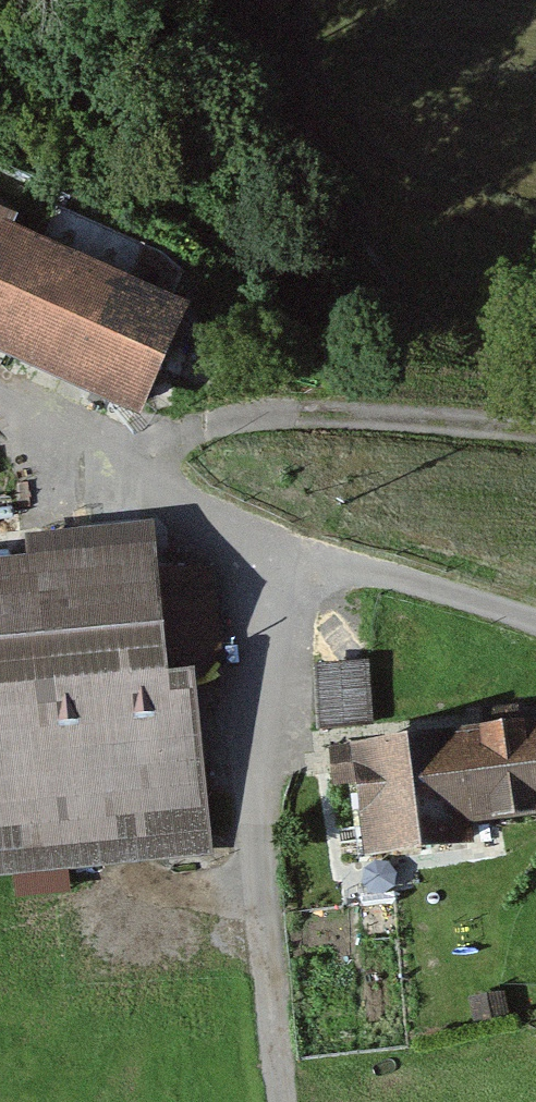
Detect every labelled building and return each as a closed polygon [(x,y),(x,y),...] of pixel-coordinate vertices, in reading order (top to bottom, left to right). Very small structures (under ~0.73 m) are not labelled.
[(0,231),(0,368),(144,434),(197,317),(170,304),(184,274),(162,255),(62,210),(44,251),(0,231)] [(211,861),(195,688),(225,685),(214,573),(164,578),(159,530),(22,543),(25,568),(0,571),(0,882),(211,861)] [(371,668),(314,673),(319,732),(376,727),(371,668)] [(348,757),(363,873),(473,860),(470,836),(535,827),(535,733),(348,757)] [(505,997),(470,1005),(478,1036),(513,1028),(505,997)]
